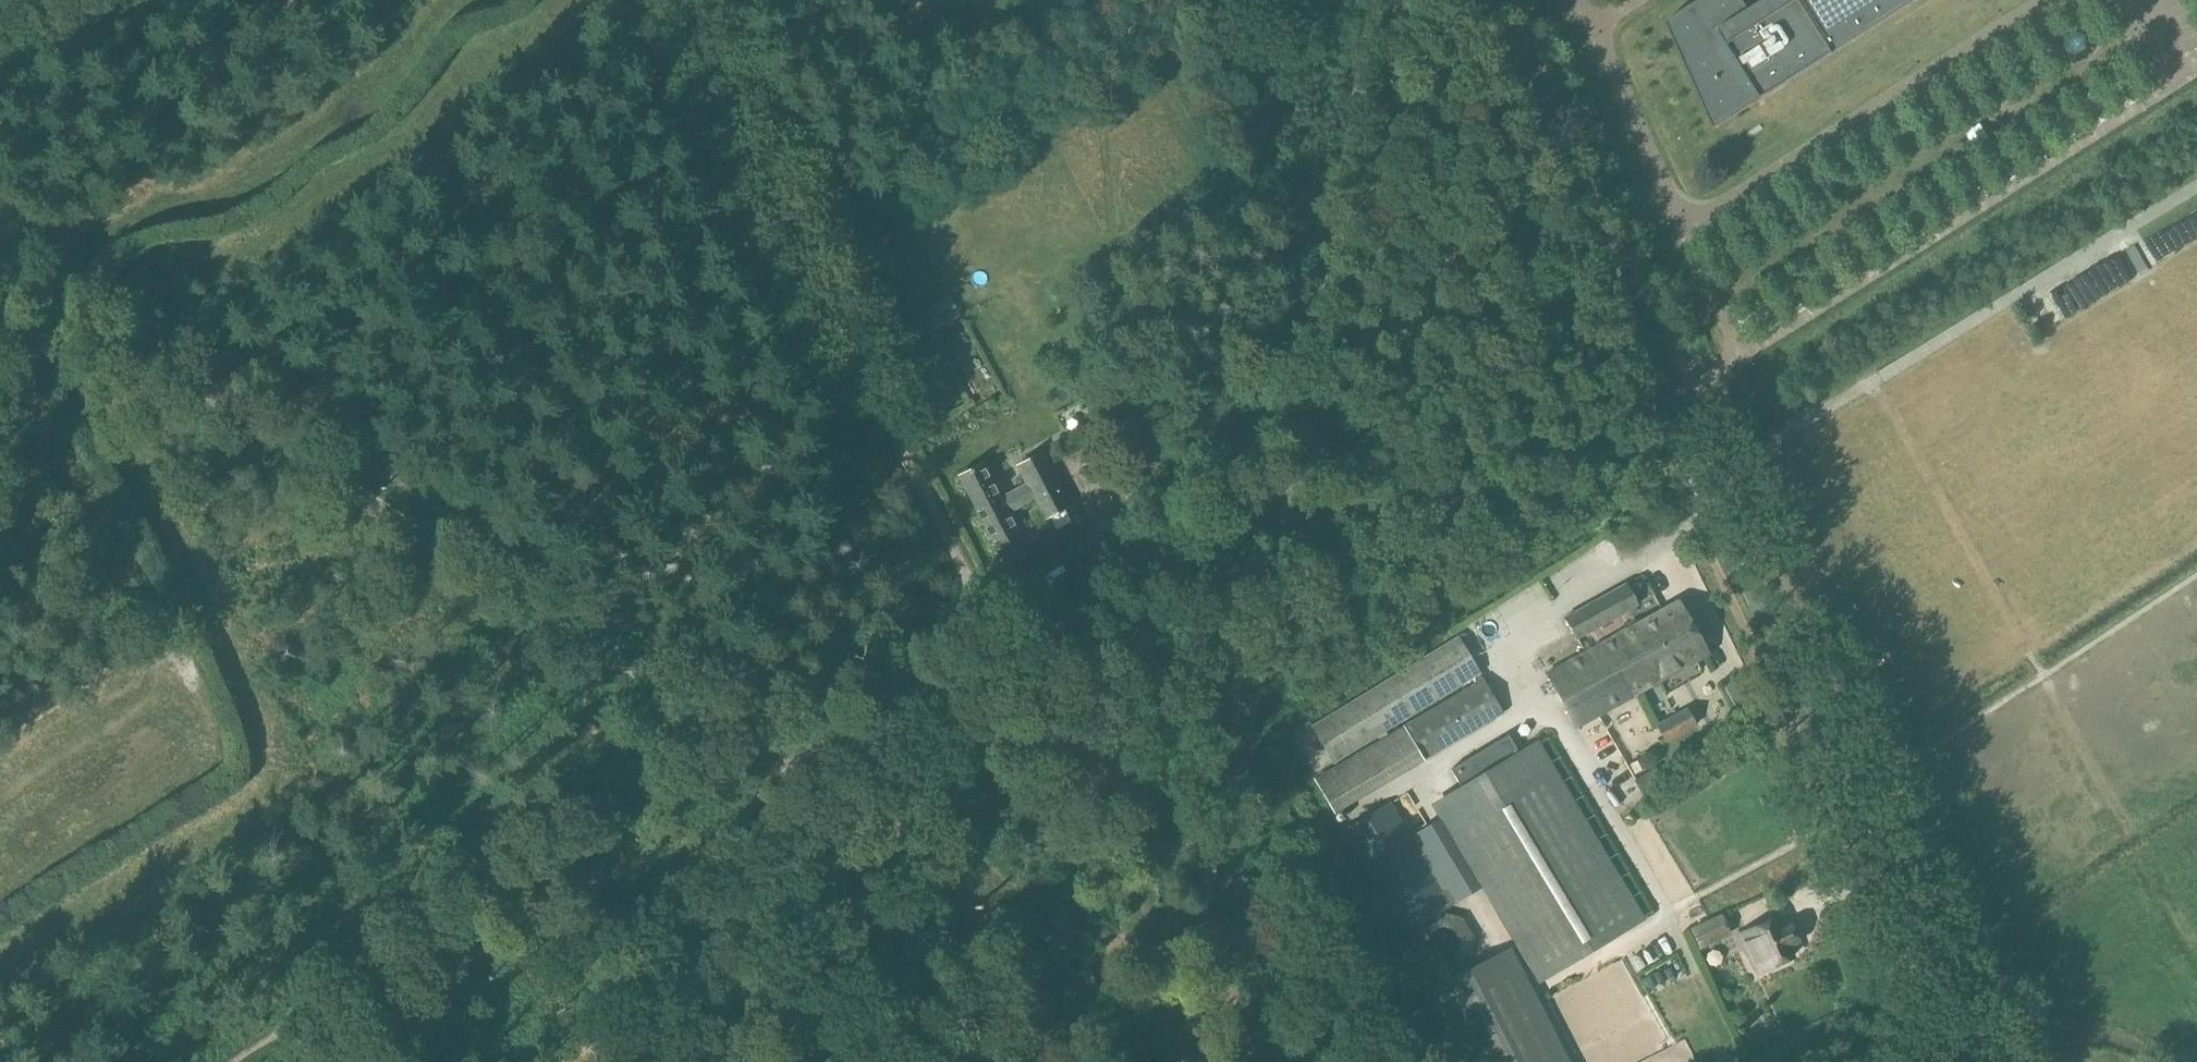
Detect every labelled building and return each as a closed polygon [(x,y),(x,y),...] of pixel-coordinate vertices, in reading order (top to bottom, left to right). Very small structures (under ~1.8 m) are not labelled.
[(1666,20),(1715,128),(1762,99),(1783,135),(1796,127),(1883,73),(1864,43),(1776,97),(1774,92),(1925,0),(1764,0),(1750,9),(1744,0),(1699,0),(1666,20)] [(1041,453),(1016,466),(1025,484),(998,498),(980,464),(958,475),(1005,565),(1027,554),(1006,515),(1034,500),(1044,519),(1069,505),(1041,453)] [(1625,584),(1565,619),(1576,638),(1637,604),(1625,584)] [(1678,599),(1547,672),(1577,726),(1708,654),(1678,599)] [(1334,761),(1480,671),(1459,636),(1312,725),(1334,761)] [(1406,723),(1426,757),(1503,712),(1483,678),(1406,723)] [(1687,708),(1657,724),(1667,741),(1696,725),(1687,708)] [(1362,789),(1422,754),(1404,724),(1314,777),(1334,812),(1365,794),(1362,789)] [(1552,971),(1640,919),(1535,744),(1520,753),(1509,734),(1451,768),(1474,807),(1455,818),(1451,811),(1411,836),(1390,801),(1343,829),(1404,932),(1482,885),(1519,948),(1536,976),(1550,967),(1552,971)] [(1655,768),(1633,780),(1642,795),(1664,783),(1655,768)] [(1692,929),(1700,946),(1729,933),(1721,915),(1692,929)] [(1790,922),(1779,927),(1774,918),(1740,935),(1758,973),(1793,956),(1789,948),(1799,942),(1790,922)] [(1511,949),(1430,990),(1466,1061),(1569,1061),(1511,949)]
